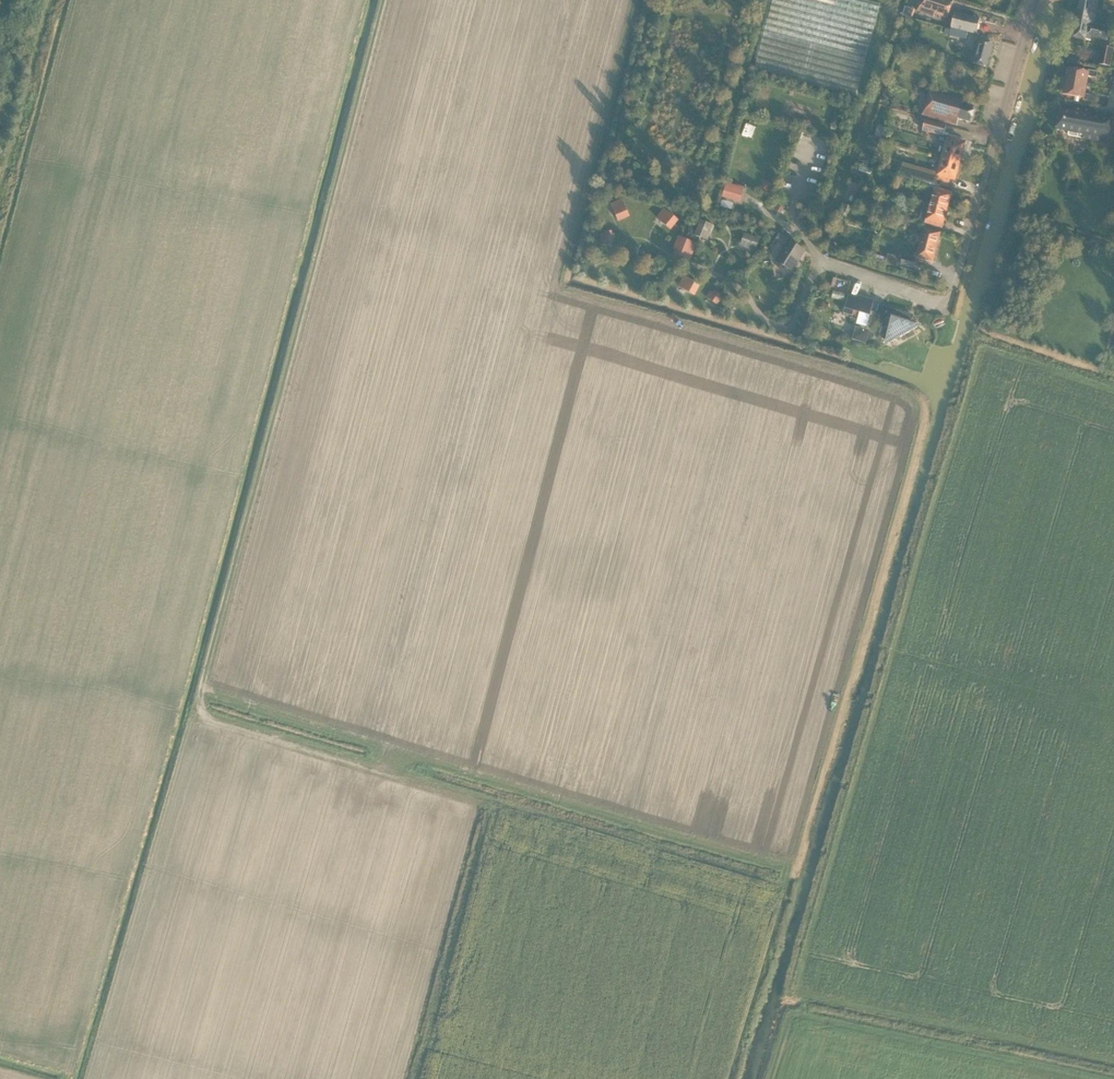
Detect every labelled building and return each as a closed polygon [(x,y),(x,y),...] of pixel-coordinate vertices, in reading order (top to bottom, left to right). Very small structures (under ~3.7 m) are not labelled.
[(857,95),(882,3),(868,0),(773,0),(756,70),(857,95)] [(953,2),(947,0),(922,0),(918,11),(935,17),(936,14),(948,18),(953,2)] [(1073,37),(1086,40),(1091,41),(1091,38),(1107,41),(1110,27),(1094,24),(1099,0),(1081,0),(1073,37)] [(977,34),(980,19),(955,13),(951,28),(950,35),(966,39),(968,32),(977,34)] [(986,67),(993,43),(977,39),(970,62),(986,67)] [(1102,46),(1098,64),(1111,67),(1113,54),(1113,49),(1102,46)] [(1065,81),(1087,85),(1088,76),(1097,78),(1098,72),(1089,70),(1088,72),(1068,68),(1065,81)] [(1085,94),(1087,85),(1065,81),(1063,94),(1084,98),(1083,100),(1093,101),(1094,95),(1085,94)] [(971,122),(975,108),(963,105),(964,101),(930,91),(922,115),(957,125),(959,119),(971,122)] [(1108,142),(1113,114),(1062,105),(1057,129),(1069,131),(1069,135),(1108,142)] [(947,142),(942,157),(960,162),(965,144),(961,143),(962,139),(948,135),(948,136),(944,135),(947,125),(926,120),(923,130),(940,135),(939,140),(947,142)] [(885,128),(878,126),(875,137),(882,139),(885,128)] [(870,136),(867,145),(873,147),(876,138),(870,136)] [(922,181),(931,184),(936,185),(938,179),(949,183),(950,179),(955,181),(960,162),(942,157),(938,174),(903,165),(901,175),(922,181)] [(859,170),(857,175),(863,176),(864,172),(871,174),(873,169),(861,166),(860,170),(859,170)] [(775,184),(763,180),(760,191),(771,195),(775,184)] [(740,202),(744,191),(726,186),(723,197),(740,202)] [(924,204),(947,210),(952,192),(935,187),(934,191),(928,190),(924,204)] [(864,196),(854,193),(851,202),(861,205),(864,196)] [(629,214),(624,203),(613,208),(615,213),(618,219),(629,214)] [(943,228),(947,210),(924,204),(919,222),(943,228)] [(910,212),(901,209),(898,218),(910,221),(912,215),(909,214),(910,212)] [(677,219),(668,211),(666,213),(660,221),(663,223),(664,223),(670,229),(677,219)] [(711,233),(714,225),(702,220),(696,235),(702,238),(707,237),(709,232),(711,233)] [(933,262),(941,233),(924,228),(916,258),(933,262)] [(614,242),(614,234),(612,234),(612,232),(605,231),(605,233),(604,233),(603,233),(603,241),(614,242)] [(775,239),(785,245),(789,238),(779,233),(775,239)] [(761,239),(745,234),(741,247),(757,252),(761,239)] [(690,259),(696,243),(683,238),(678,251),(676,254),(690,259)] [(793,272),(806,251),(790,241),(784,251),(779,252),(784,269),(788,269),(793,272)] [(903,258),(887,254),(885,264),(900,268),(901,266),(913,269),(916,260),(903,257),(903,258)] [(693,295),(699,284),(688,278),(682,289),(693,295)] [(721,298),(720,297),(721,295),(715,291),(714,293),(713,292),(708,298),(717,305),(721,298)] [(857,298),(849,296),(844,313),(853,316),(854,313),(860,314),(857,325),(867,327),(874,300),(865,298),(857,296),(857,298)] [(910,314),(888,307),(882,306),(879,317),(884,322),(882,328),(880,336),(886,341),(884,346),(896,339),(899,340),(900,337),(922,324),(912,322),(913,318),(909,317),(910,314)] [(869,331),(855,327),(852,341),(866,344),(869,331)]
